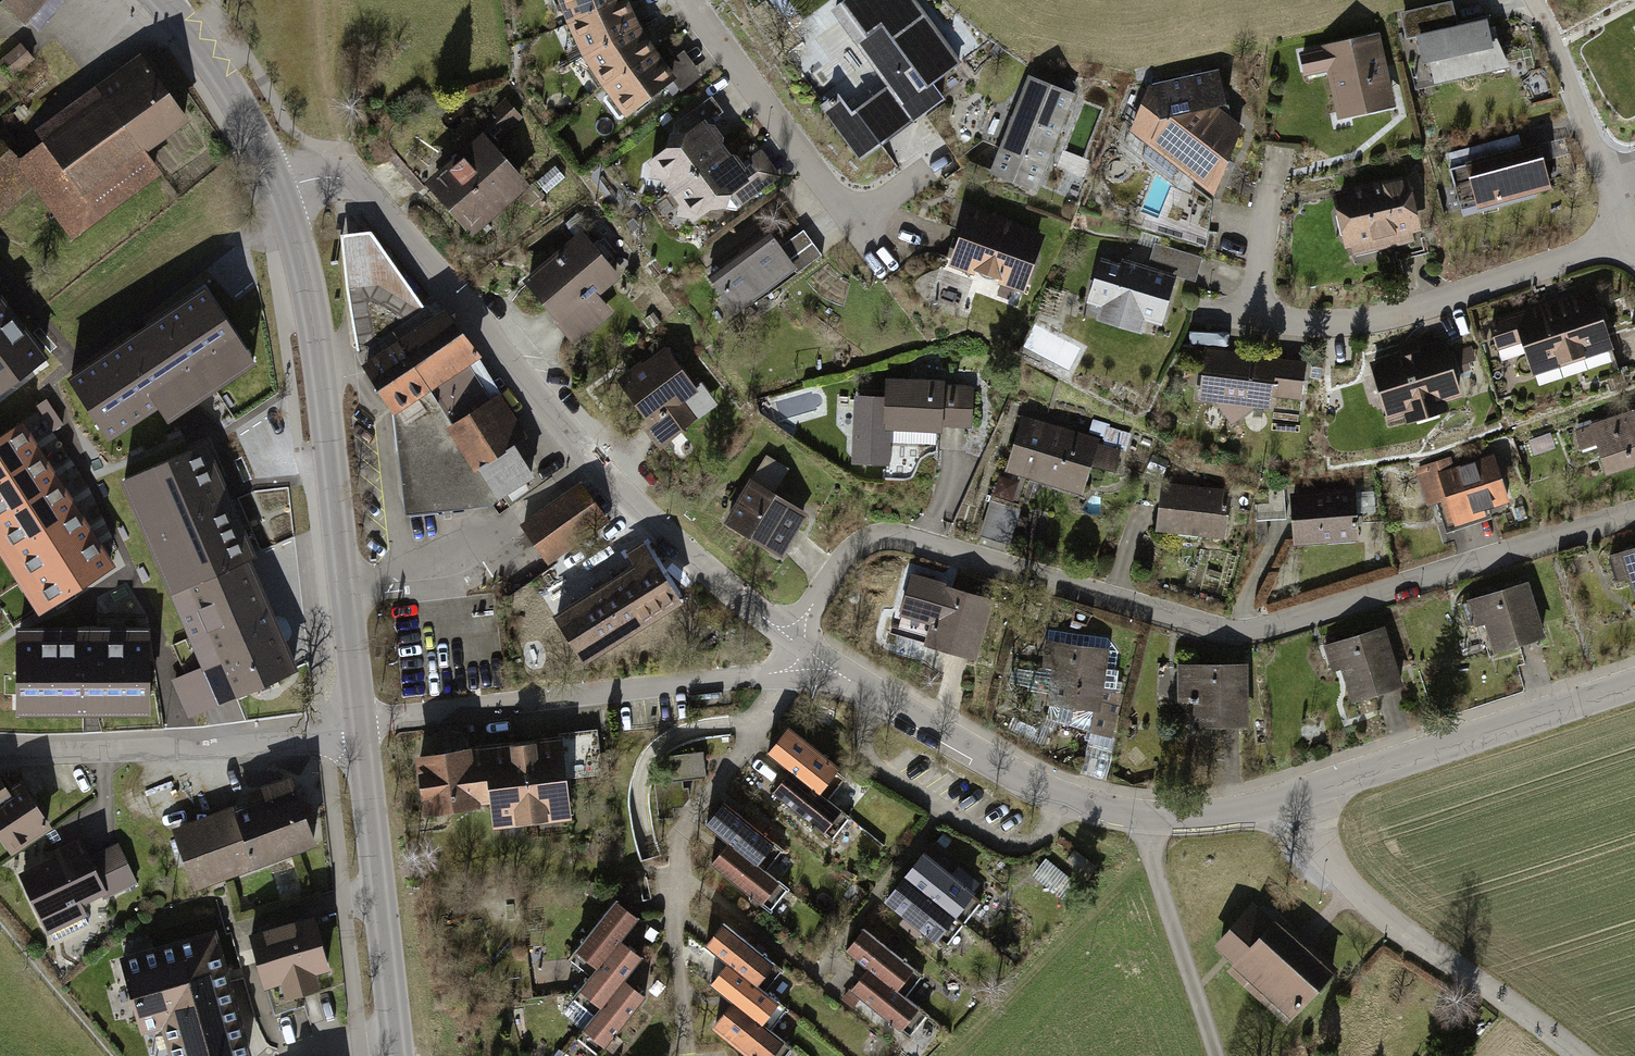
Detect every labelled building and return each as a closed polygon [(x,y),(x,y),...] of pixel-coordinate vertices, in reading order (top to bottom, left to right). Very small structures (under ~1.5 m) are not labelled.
[(27,29),(54,0),(0,0),(0,5),(27,29)] [(559,14),(592,0),(554,0),(559,14)] [(559,14),(575,48),(633,17),(625,0),(592,0),(559,14)] [(959,62),(913,0),(843,0),(833,7),(892,86),(848,118),(832,97),(822,105),(861,158),(944,98),(933,82),(959,62)] [(1416,81),(1506,61),(1496,13),(1456,21),(1451,0),(1438,0),(1395,9),(1403,45),(1407,44),(1416,81)] [(633,17),(575,48),(596,83),(652,46),(633,17)] [(1395,107),(1378,31),(1296,48),(1303,80),(1327,75),(1336,120),(1395,107)] [(34,47),(26,38),(9,54),(17,63),(34,47)] [(201,115),(150,45),(44,122),(55,136),(28,155),(8,126),(0,131),(0,209),(32,186),(72,241),(172,170),(156,148),(201,115)] [(652,46),(596,83),(619,115),(663,84),(671,95),(701,75),(681,48),(662,61),(652,46)] [(1126,127),(1210,192),(1240,124),(1215,104),(1222,104),(1217,67),(1147,83),(1126,127)] [(1035,193),(1075,90),(1026,70),(985,173),(1035,193)] [(680,223),(696,227),(718,212),(743,214),(783,183),(763,158),(743,174),(709,131),(728,116),(714,99),(676,129),(672,155),(653,168),(651,189),(669,191),(681,205),(680,223)] [(417,176),(464,232),(514,190),(524,182),(490,141),(519,116),(506,101),(417,176)] [(1539,139),(1445,164),(1457,210),(1551,185),(1539,139)] [(1059,141),(1046,172),(1079,186),(1092,155),(1059,141)] [(1406,173),(1328,189),(1341,255),(1420,240),(1406,173)] [(964,201),(943,261),(1023,288),(1044,228),(964,201)] [(732,313),(820,249),(802,224),(776,243),(764,226),(701,271),(732,313)] [(581,227),(520,278),(571,340),(611,308),(597,291),(619,272),(581,227)] [(354,319),(360,351),(423,308),(370,233),(353,235),(343,236),(348,285),(354,319)] [(1173,271),(1097,248),(1081,301),(1157,325),(1173,271)] [(1592,286),(1487,321),(1497,349),(1519,342),(1532,380),(1614,353),(1592,286)] [(205,292),(68,383),(105,437),(155,403),(165,418),(251,361),(205,292)] [(41,356),(0,302),(0,387),(41,356)] [(425,307),(423,308),(360,351),(358,352),(359,358),(392,409),(395,408),(406,513),(491,503),(500,494),(531,474),(461,363),(477,353),(446,313),(436,321),(425,307)] [(1395,354),(1366,363),(1382,417),(1400,412),(1404,425),(1446,413),(1442,399),(1462,394),(1445,339),(1420,347),(1417,337),(1392,345),(1395,354)] [(695,387),(662,341),(606,382),(653,447),(697,416),(682,396),(695,387)] [(1306,359),(1204,345),(1197,398),(1211,400),(1230,424),(1256,406),(1299,411),(1306,359)] [(942,377),(885,375),(885,392),(851,391),(848,458),(887,460),(888,423),(940,425),(940,422),(971,423),(972,386),(948,385),(948,392),(942,392),(942,377)] [(1606,471),(1634,462),(1634,409),(1576,429),(1582,446),(1596,441),(1606,471)] [(1022,412),(1007,466),(1000,464),(991,494),(1020,504),(1030,473),(1083,489),(1090,462),(1116,470),(1122,449),(1097,442),(1099,435),(1022,412)] [(0,428),(0,527),(50,607),(114,567),(19,417),(0,428)] [(123,478),(173,589),(246,560),(199,449),(123,478)] [(745,476),(720,521),(782,556),(807,510),(770,490),(785,463),(768,453),(753,480),(745,476)] [(1488,504),(1508,497),(1494,453),(1453,466),(1450,455),(1415,466),(1427,501),(1447,495),(1453,515),(1488,504)] [(1153,527),(1225,536),(1232,489),(1159,479),(1153,527)] [(582,480),(516,524),(528,541),(543,564),(609,521),(582,480)] [(1297,543),(1360,537),(1356,487),(1292,493),(1297,543)] [(1020,504),(991,494),(979,532),(1009,541),(1020,504)] [(1442,519),(1445,530),(1491,515),(1488,504),(1453,515),(1442,519)] [(549,615),(580,662),(683,597),(646,539),(625,553),(631,563),(549,615)] [(1634,596),(1634,548),(1610,555),(1617,579),(1628,575),(1634,596)] [(173,589),(201,655),(273,624),(246,560),(173,589)] [(990,599),(913,577),(902,612),(933,621),(926,643),(973,656),(990,599)] [(1485,620),(1495,652),(1546,637),(1529,582),(1467,601),(1474,624),(1485,620)] [(1038,600),(1028,597),(1024,612),(1034,615),(1038,600)] [(0,602),(0,625),(11,616),(0,602)] [(293,669),(273,624),(201,655),(205,665),(222,700),(293,669)] [(1334,639),(1351,700),(1404,685),(1386,624),(1334,639)] [(148,710),(148,631),(80,630),(80,642),(19,641),(18,709),(148,710)] [(1106,645),(1048,638),(1038,699),(1060,702),(1056,719),(1091,727),(1092,721),(1113,727),(1121,693),(1111,691),(1115,668),(1103,665),(1106,645)] [(1248,661),(1178,661),(1178,697),(1195,697),(1195,723),(1248,723),(1248,661)] [(191,715),(222,700),(205,665),(175,679),(191,715)] [(1113,727),(1092,721),(1091,727),(1079,768),(1108,776),(1119,735),(1111,733),(1113,727)] [(600,738),(489,750),(496,814),(498,836),(581,827),(576,788),(605,785),(600,738)] [(822,799),(839,778),(787,738),(771,760),(793,777),(822,799)] [(427,821),(496,814),(489,750),(420,758),(427,821)] [(702,757),(669,759),(671,780),(657,782),(661,823),(685,821),(682,787),(705,785),(702,757)] [(251,796),(230,804),(253,866),(298,849),(315,843),(289,772),(248,787),(251,796)] [(6,852),(50,824),(18,774),(1,785),(0,783),(0,843),(6,852)] [(828,838),(844,817),(822,799),(793,777),(777,799),(828,838)] [(229,875),(253,866),(230,804),(166,828),(188,890),(229,875)] [(761,872),(779,851),(728,811),(711,832),(733,850),(761,872)] [(80,838),(15,872),(50,938),(88,918),(79,901),(98,892),(104,902),(140,884),(116,838),(88,852),(80,838)] [(766,911),(784,890),(761,872),(733,850),(716,871),(766,911)] [(962,925),(979,903),(973,899),(982,887),(960,869),(951,881),(928,863),(911,885),(962,925)] [(1039,881),(1074,905),(1084,890),(1049,866),(1039,881)] [(945,946),(962,925),(911,885),(894,907),(909,919),(901,930),(921,946),(930,935),(945,946)] [(1227,967),(1287,1026),(1342,971),(1283,912),(1274,921),(1256,903),(1217,941),(1235,959),(1227,967)] [(620,910),(579,960),(600,977),(624,948),(641,927),(620,910)] [(242,931),(258,984),(325,964),(309,911),(242,931)] [(213,925),(114,953),(136,1031),(159,1025),(168,1055),(250,1055),(213,925)] [(761,992),(778,970),(726,931),(710,952),(731,969),(761,992)] [(902,998),(919,976),(868,937),(851,959),(873,976),(902,998)] [(600,977),(583,998),(604,1016),(627,988),(645,966),(624,948),(600,977)] [(766,1030),(782,1008),(761,992),(731,969),(714,991),(737,1008),(766,1030)] [(908,1037),(925,1016),(902,998),(873,976),(857,998),(908,1037)] [(604,1016),(586,1038),(607,1055),(648,1005),(627,988),(604,1016)] [(788,1048),(766,1030),(737,1008),(720,1030),(755,1055),(782,1055),(788,1048)]
